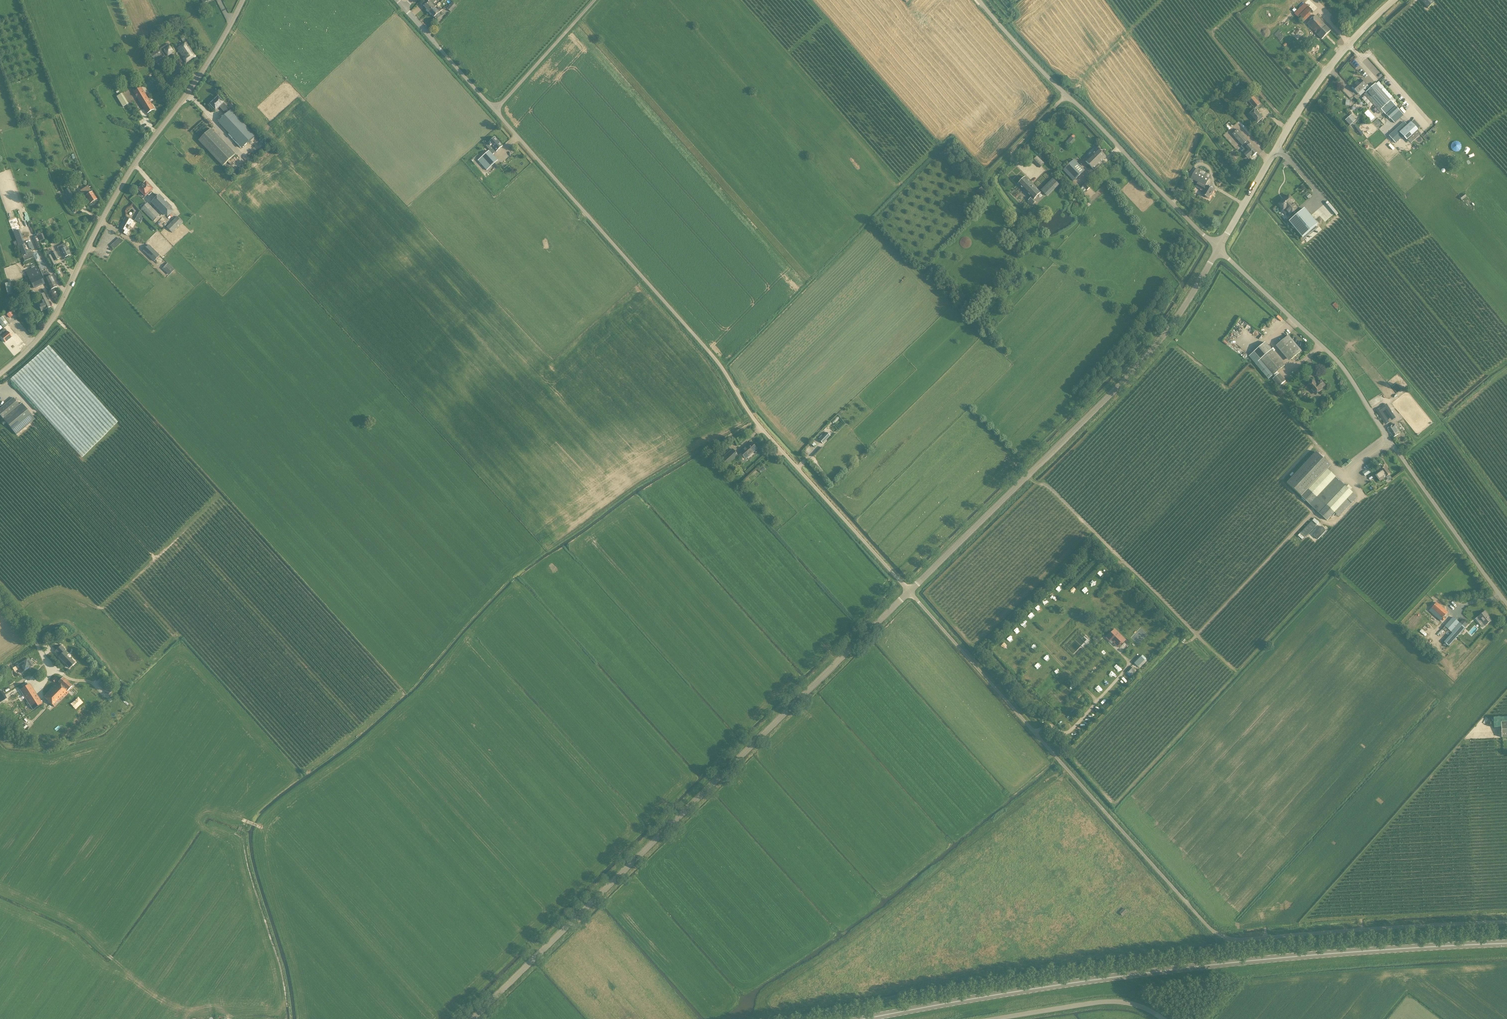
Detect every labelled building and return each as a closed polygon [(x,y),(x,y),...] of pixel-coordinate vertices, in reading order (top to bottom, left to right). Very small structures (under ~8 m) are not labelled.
[(429,2),(424,7),(429,12),(434,7),(436,6),(434,3),(436,1),(436,0),(427,0),(429,2)] [(1427,8),(1434,3),(1431,0),(1425,0),(1422,3),(1427,8)] [(456,6),(452,3),(447,9),(451,12),(456,6)] [(1304,3),(1294,14),(1303,23),(1314,13),(1308,7),(1304,3)] [(436,10),(434,7),(429,12),(433,17),(442,10),(439,7),(436,10)] [(1331,31),(1316,15),(1307,24),(1322,39),(1331,31)] [(1306,34),(1299,28),(1293,34),(1300,41),(1306,34)] [(184,37),(183,38),(186,43),(177,49),(184,58),(183,59),(186,64),(196,56),(187,43),(188,42),(184,37)] [(168,44),(159,50),(165,58),(167,57),(168,57),(174,53),(170,46),(169,46),(168,44)] [(166,59),(162,54),(159,49),(150,55),(156,63),(159,61),(160,63),(166,59)] [(1367,88),(1368,90),(1370,89),(1367,85),(1366,86),(1360,80),(1352,87),(1358,94),(1363,89),(1363,90),(1365,90),(1367,88)] [(1370,89),(1368,90),(1366,93),(1381,110),(1386,115),(1386,116),(1390,119),(1400,111),(1396,106),(1391,101),(1376,84),(1370,89)] [(154,109),(141,88),(134,92),(147,114),(154,109)] [(123,107),(129,104),(123,93),(116,96),(123,107)] [(1254,109),(1260,104),(1253,96),(1248,101),(1254,109)] [(220,107),(227,114),(218,122),(242,148),(255,136),(231,110),(231,111),(224,103),(219,97),(210,105),(216,111),(220,107)] [(1256,124),(1263,118),(1255,109),(1249,115),(1256,124)] [(1364,113),(1371,121),(1375,117),(1368,110),(1364,113)] [(1345,120),(1350,125),(1358,118),(1354,113),(1345,120)] [(1389,136),(1396,144),(1403,137),(1407,141),(1419,131),(1411,123),(1408,126),(1404,122),(1389,136)] [(211,129),(198,141),(223,167),(235,155),(211,129)] [(1242,146),(1242,145),(1247,151),(1244,153),(1249,158),(1252,156),(1257,152),(1250,145),(1250,144),(1248,141),(1248,140),(1243,135),(1241,133),(1240,134),(1237,131),(1232,135),(1234,137),(1235,137),(1237,140),(1242,146)] [(1066,142),(1070,146),(1075,140),(1071,136),(1066,142)] [(493,149),(490,152),(492,154),(495,152),(496,152),(502,146),(495,137),(488,143),(493,149)] [(1098,149),(1086,161),(1094,170),(1101,163),(1101,162),(1106,157),(1098,149)] [(471,153),(478,161),(487,170),(490,167),(491,167),(497,161),(489,151),(481,158),(474,150),(471,153)] [(1037,156),(1033,161),(1040,168),(1044,163),(1037,156)] [(1074,181),(1085,171),(1074,159),(1063,170),(1074,181)] [(1195,170),(1190,178),(1198,182),(1196,187),(1204,191),(1202,194),(1209,198),(1211,193),(1212,194),(1214,190),(1205,186),(1209,178),(1204,175),(1205,173),(1196,168),(1195,170)] [(1038,190),(1025,177),(1018,184),(1029,195),(1031,198),(1029,200),(1028,201),(1033,205),(1036,202),(1034,200),(1041,193),(1038,190)] [(1047,197),(1059,185),(1053,179),(1041,191),(1047,197)] [(1083,186),(1083,187),(1080,189),(1084,192),(1086,190),(1087,191),(1091,187),(1087,182),(1083,186)] [(153,190),(146,183),(139,190),(146,196),(153,190)] [(982,186),(977,191),(983,196),(987,191),(982,186)] [(68,188),(64,191),(70,202),(75,199),(68,188)] [(93,201),(94,202),(95,201),(95,200),(96,200),(91,193),(85,196),(90,204),(93,201)] [(1296,200),(1289,193),(1285,197),(1281,200),(1282,200),(1278,203),(1283,210),(1285,209),(1290,215),(1291,213),(1294,217),(1289,221),(1303,236),(1318,223),(1305,207),(1300,211),(1297,208),(1299,207),(1294,202),(1296,200)] [(148,203),(141,209),(154,222),(160,215),(153,209),(155,207),(163,216),(172,207),(160,195),(151,203),(150,205),(148,203)] [(1328,210),(1333,206),(1328,201),(1324,205),(1328,210)] [(1316,208),(1327,221),(1333,216),(1322,203),(1316,208)] [(140,212),(135,220),(141,223),(144,218),(140,212)] [(127,232),(133,221),(126,217),(120,228),(122,229),(121,232),(127,236),(129,233),(127,232)] [(172,233),(177,228),(183,222),(177,217),(166,227),(172,233)] [(25,245),(20,233),(19,233),(18,230),(13,232),(14,235),(16,241),(13,243),(15,247),(18,246),(18,247),(25,245)] [(37,250),(42,247),(39,242),(43,239),(40,234),(30,240),(37,250)] [(57,247),(59,252),(60,251),(64,258),(70,255),(67,247),(66,248),(64,244),(57,247)] [(154,262),(160,256),(149,245),(143,251),(154,262)] [(35,257),(36,261),(40,259),(37,254),(36,252),(32,254),(30,250),(21,254),(24,261),(35,257)] [(59,258),(56,252),(50,254),(51,255),(46,257),(51,267),(56,264),(54,261),(59,258)] [(162,269),(169,275),(174,270),(168,263),(162,269)] [(33,289),(40,286),(44,284),(36,266),(25,271),(33,289)] [(44,279),(45,279),(50,290),(56,287),(51,276),(47,272),(44,274),(42,270),(40,271),(44,279)] [(4,284),(8,296),(14,294),(10,282),(4,284)] [(50,307),(46,297),(45,296),(43,297),(39,298),(41,303),(38,305),(39,306),(41,311),(50,307)] [(2,317),(0,318),(0,324),(4,329),(8,325),(2,317)] [(12,337),(7,332),(5,329),(1,332),(0,333),(0,336),(1,337),(5,342),(12,337)] [(1288,335),(1278,344),(1292,360),(1302,351),(1288,335)] [(1285,366),(1265,342),(1253,352),(1249,356),(1268,379),(1273,375),(1275,377),(1272,379),(1279,387),(1285,381),(1277,372),(1285,366)] [(1325,385),(1321,380),(1317,383),(1314,380),(1307,386),(1315,395),(1322,389),(1321,389),(1325,385)] [(0,411),(0,415),(16,435),(35,420),(17,397),(0,411)] [(1390,418),(1393,415),(1386,405),(1376,411),(1383,422),(1388,419),(1383,412),(1385,411),(1390,418)] [(1400,433),(1395,424),(1387,428),(1393,437),(1400,433)] [(823,444),(830,436),(826,432),(819,440),(823,444)] [(745,459),(757,449),(751,442),(739,452),(745,459)] [(732,449),(721,459),(727,466),(739,456),(732,449)] [(1331,466),(1316,452),(1287,483),(1301,497),(1309,505),(1319,513),(1327,521),(1334,513),(1339,517),(1357,497),(1353,493),(1345,485),(1336,477),(1328,469),(1331,466)] [(813,466),(820,474),(822,472),(815,463),(813,466)] [(1385,466),(1375,474),(1380,482),(1390,474),(1385,466)] [(1372,472),(1369,468),(1362,472),(1365,476),(1372,472)] [(1302,540),(1316,526),(1311,522),(1298,536),(1302,540)] [(1311,537),(1315,542),(1328,530),(1324,525),(1311,537)] [(1431,608),(1429,611),(1436,618),(1440,621),(1443,618),(1448,612),(1437,602),(1434,606),(1432,604),(1430,606),(1432,608),(1431,608)] [(1492,620),(1485,611),(1478,617),(1485,626),(1492,620)] [(1464,628),(1453,617),(1445,626),(1452,633),(1444,643),(1448,647),(1464,628)] [(1142,628),(1139,631),(1144,638),(1148,635),(1142,628)] [(1111,637),(1120,644),(1125,638),(1114,629),(1107,637),(1109,639),(1111,637)] [(1135,640),(1138,643),(1144,638),(1141,634),(1135,640)] [(61,646),(56,650),(61,654),(58,657),(69,668),(75,663),(71,658),(70,659),(67,656),(67,655),(64,652),(66,651),(61,646)] [(23,654),(16,660),(24,671),(32,665),(23,654)] [(1138,667),(1145,660),(1140,656),(1133,663),(1138,667)] [(78,678),(91,666),(88,664),(76,675),(78,678)] [(7,677),(14,686),(28,676),(21,667),(7,677)] [(1135,671),(1136,670),(1133,667),(1127,672),(1131,676),(1136,672),(1135,671)] [(44,677),(36,683),(39,688),(47,681),(44,677)] [(62,677),(43,695),(52,704),(70,686),(62,677)] [(113,690),(103,680),(99,685),(108,694),(113,690)] [(25,701),(35,695),(29,685),(19,692),(25,701)] [(31,710),(41,704),(35,695),(25,701),(31,710)] [(1124,908),(1119,913),(1123,916),(1127,912),(1124,908)]
